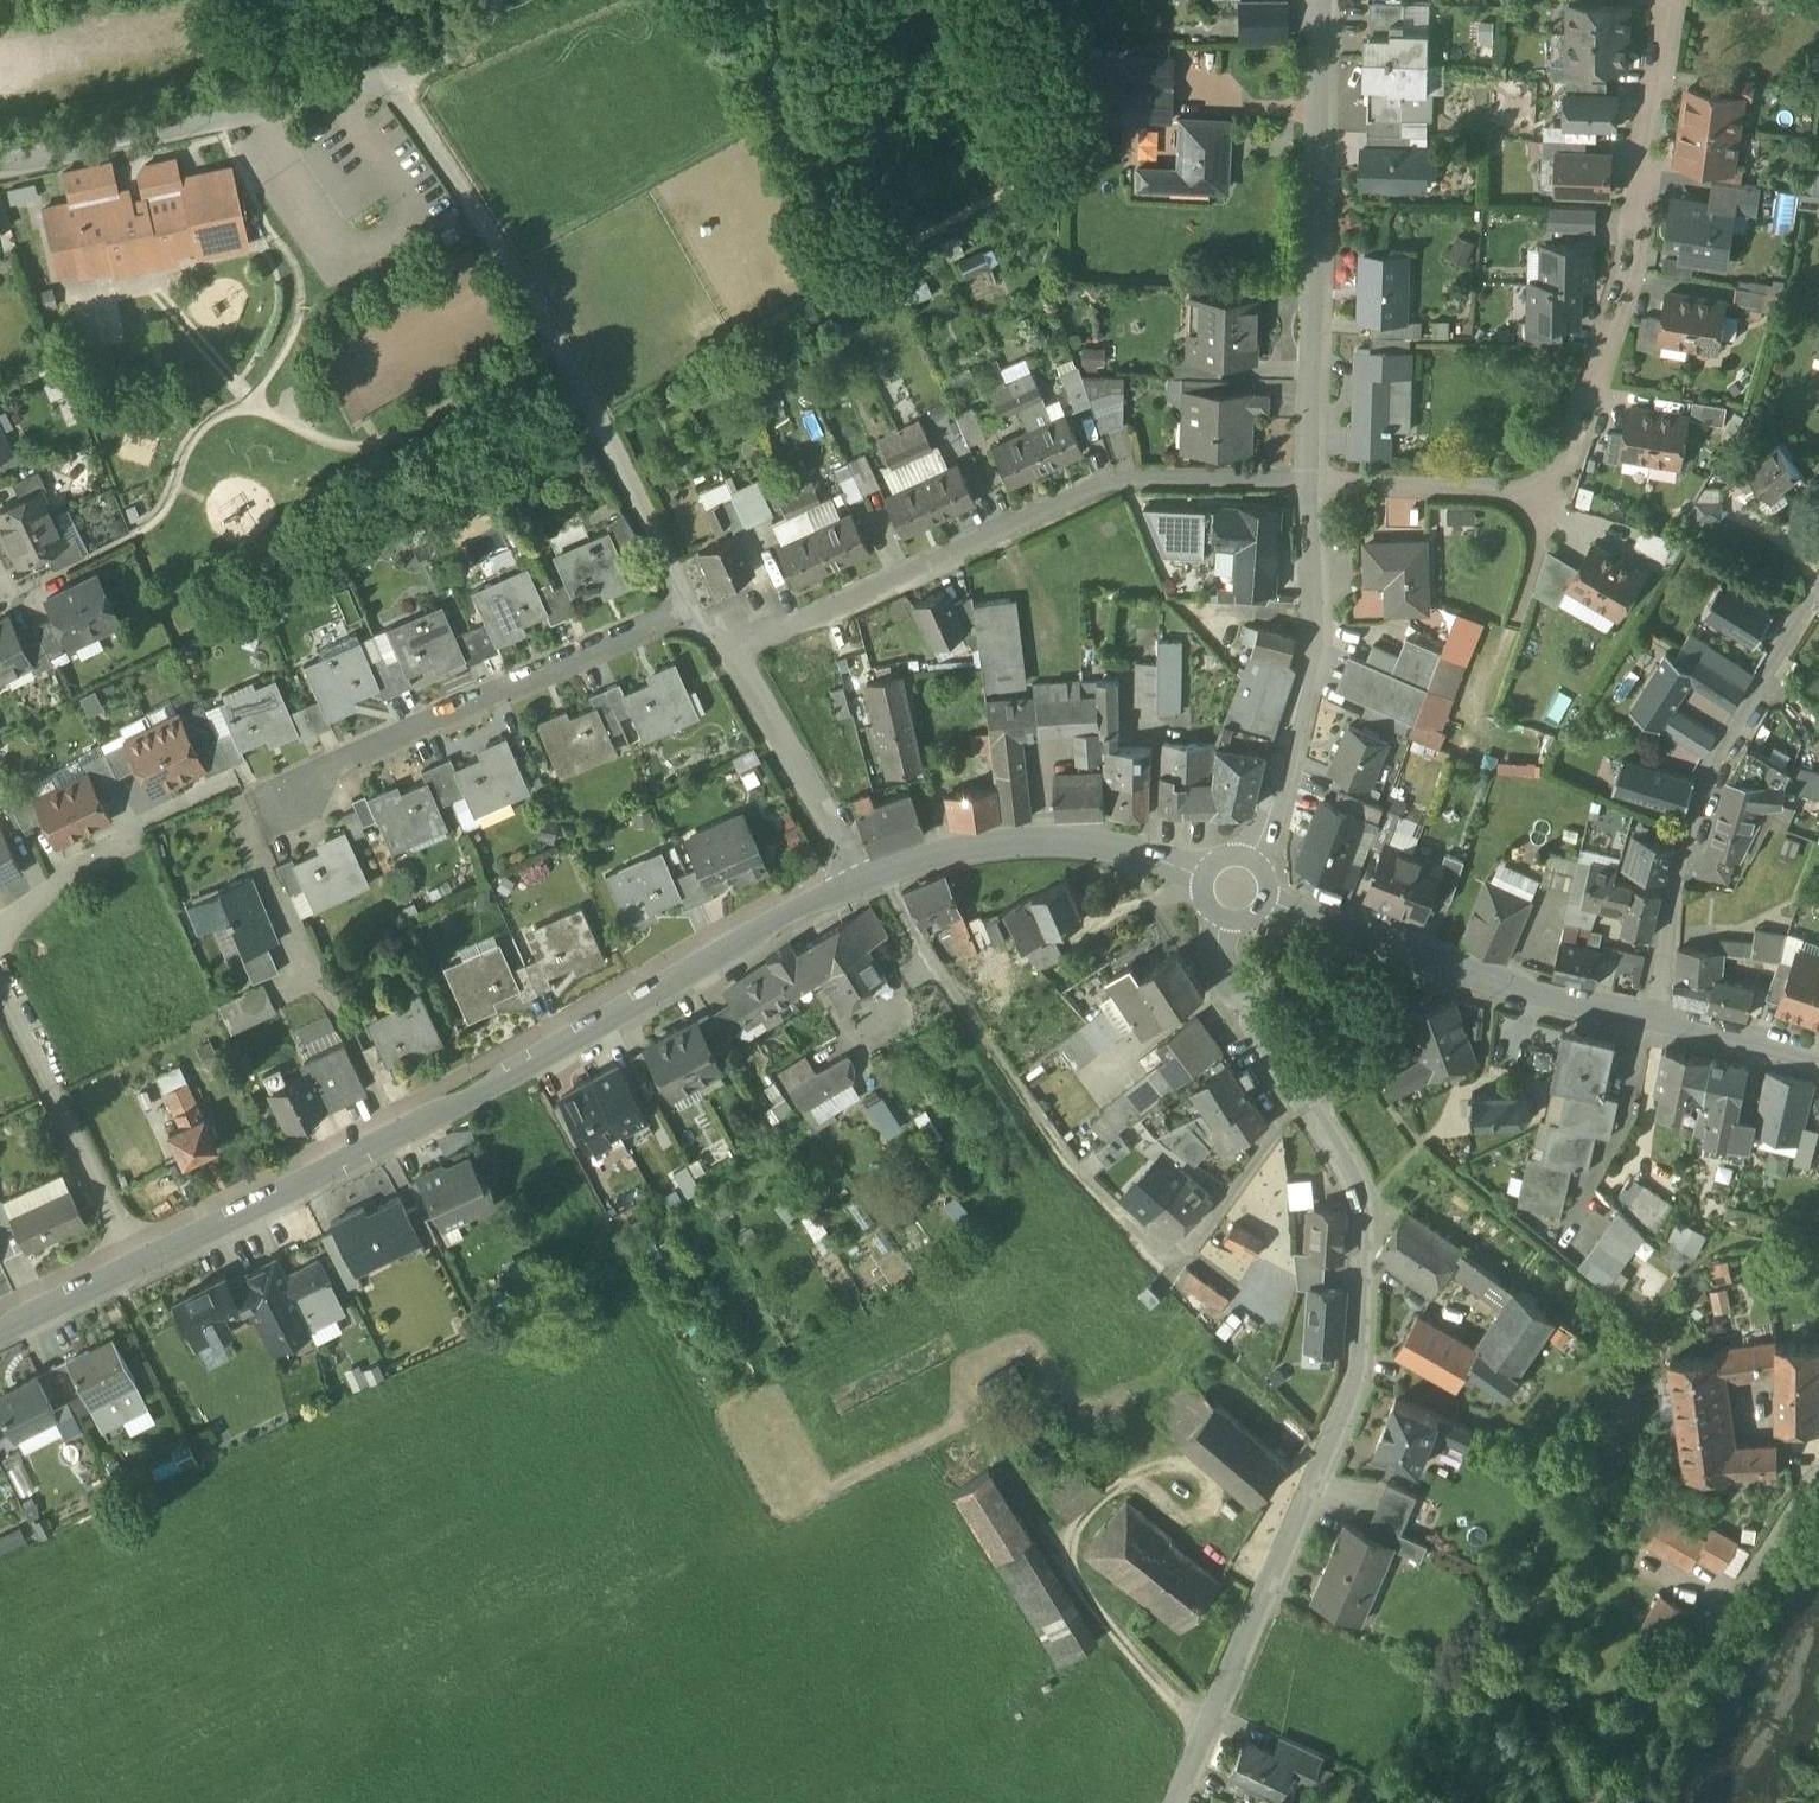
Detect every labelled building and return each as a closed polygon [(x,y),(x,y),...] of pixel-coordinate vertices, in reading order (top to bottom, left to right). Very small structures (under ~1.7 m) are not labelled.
[(1284,37),(1283,1),(1239,2),(1240,38),(1284,37)] [(1370,19),(1374,19),(1375,17),(1403,18),(1404,2),(1370,1),(1370,19)] [(1569,4),(1568,32),(1627,34),(1628,5),(1600,4),(1569,4)] [(1374,37),(1373,60),(1429,62),(1430,33),(1403,32),(1403,18),(1375,17),(1374,19),(1374,37)] [(1480,41),(1494,41),(1495,18),(1481,18),(1480,41)] [(1626,68),(1627,34),(1568,32),(1568,64),(1567,66),(1592,67),(1626,68)] [(1373,60),(1374,37),(1363,36),(1362,88),(1372,88),(1373,60)] [(1125,59),(1123,85),(1170,87),(1170,61),(1125,59)] [(1428,96),(1429,62),(1373,60),(1372,88),(1372,104),(1400,105),(1402,105),(1402,95),(1428,96)] [(1550,79),(1567,80),(1592,81),(1592,67),(1567,66),(1568,64),(1551,64),(1550,79)] [(1743,96),(1750,98),(1753,81),(1706,74),(1704,89),(1743,95),(1743,96)] [(1607,81),(1592,81),(1567,80),(1566,94),(1606,95),(1607,81)] [(1122,117),(1168,119),(1170,87),(1123,85),(1122,117)] [(1689,87),(1683,123),(1737,130),(1743,96),(1743,95),(1704,89),(1689,87)] [(1597,127),(1615,127),(1616,96),(1606,95),(1566,94),(1565,125),(1565,126),(1597,127)] [(1368,104),(1367,121),(1402,122),(1402,105),(1400,105),(1372,104),(1368,104)] [(1208,190),(1225,190),(1227,121),(1180,119),(1178,176),(1208,178),(1208,190)] [(1367,121),(1368,134),(1401,135),(1402,122),(1367,121)] [(1732,164),(1737,130),(1683,123),(1678,158),(1699,161),(1732,166),(1732,164)] [(1565,126),(1565,140),(1586,140),(1596,141),(1597,127),(1565,126)] [(1137,156),(1158,156),(1158,127),(1137,127),(1137,156)] [(1410,135),(1401,135),(1368,134),(1367,148),(1410,150),(1410,135)] [(1585,155),(1586,140),(1565,140),(1543,139),(1543,157),(1559,157),(1559,154),(1585,155)] [(1387,187),(1400,188),(1400,187),(1421,188),(1422,150),(1410,150),(1367,148),(1363,148),(1362,186),(1387,186),(1387,187)] [(1581,195),(1591,195),(1593,193),(1608,193),(1609,155),(1585,155),(1559,154),(1559,157),(1558,192),(1579,193),(1581,195)] [(42,211),(57,276),(79,272),(80,276),(113,269),(114,275),(179,261),(176,253),(195,249),(183,191),(182,191),(179,180),(180,180),(176,160),(145,167),(138,178),(143,200),(131,202),(129,191),(118,194),(69,205),(42,211)] [(1697,176),(1715,179),(1739,182),(1741,165),(1732,164),(1732,166),(1699,161),(1697,176)] [(63,174),(69,205),(118,194),(111,163),(63,174)] [(231,169),(180,180),(179,180),(182,191),(183,191),(195,249),(196,257),(248,245),(231,169)] [(1137,187),(1168,188),(1168,176),(1169,170),(1137,169),(1137,187)] [(1178,176),(1168,176),(1168,188),(1208,190),(1208,178),(1178,176)] [(1758,185),(1739,182),(1715,179),(1712,203),(1733,206),(1732,210),(1753,213),(1758,185)] [(1690,261),(1707,264),(1710,247),(1725,249),(1730,245),(1731,238),(1728,234),(1732,210),(1733,206),(1712,203),(1681,199),(1679,215),(1671,214),(1667,241),(1683,243),(1681,257),(1680,260),(1690,261)] [(1551,229),(1594,230),(1594,207),(1552,205),(1551,229)] [(9,228),(0,206),(0,231),(9,228)] [(454,228),(441,235),(446,244),(459,237),(454,228)] [(1544,245),(1543,283),(1579,284),(1590,284),(1591,246),(1544,245)] [(965,273),(989,265),(984,250),(960,258),(965,273)] [(1687,275),(1690,261),(1680,260),(1681,257),(1664,255),(1661,271),(1687,275)] [(1372,320),(1402,321),(1403,280),(1406,280),(1407,257),(1364,256),(1363,295),(1360,295),(1360,320),(1372,320)] [(903,294),(908,306),(933,295),(927,283),(903,294)] [(1578,303),(1579,284),(1543,283),(1531,283),(1531,320),(1531,322),(1563,322),(1578,323),(1578,303)] [(1733,304),(1763,309),(1766,290),(1736,286),(1733,304)] [(1662,340),(1689,344),(1696,296),(1668,292),(1664,319),(1660,340),(1662,340)] [(1724,300),(1696,296),(1689,344),(1717,349),(1724,300)] [(1222,360),(1253,361),(1255,299),(1227,298),(1198,297),(1197,334),(1188,333),(1187,359),(1222,360)] [(1728,310),(1726,334),(1736,335),(1739,311),(1728,310)] [(1638,346),(1661,350),(1662,340),(1660,340),(1664,319),(1643,315),(1638,346)] [(1372,336),(1402,336),(1402,321),(1372,320),(1372,336)] [(1520,340),(1562,341),(1563,322),(1531,322),(1531,320),(1520,320),(1520,340)] [(1103,366),(1104,346),(1082,345),(1082,365),(1103,366)] [(1390,430),(1395,430),(1395,424),(1390,424),(1391,374),(1412,375),(1413,351),(1357,350),(1355,424),(1353,424),(1352,431),(1379,432),(1379,427),(1385,427),(1385,430),(1390,430)] [(1187,359),(1187,377),(1219,378),(1222,378),(1222,360),(1187,359)] [(1074,410),(1090,404),(1088,397),(1080,375),(1078,367),(1059,374),(1074,410)] [(1029,370),(1004,381),(1010,393),(1017,409),(1041,398),(1042,397),(1029,370)] [(1411,431),(1412,375),(1391,374),(1390,424),(1395,424),(1395,430),(1411,431)] [(1218,392),(1219,378),(1187,377),(1180,377),(1180,391),(1218,392)] [(1229,379),(1222,378),(1219,378),(1218,392),(1228,392),(1229,379)] [(987,389),(993,401),(1010,393),(1004,381),(987,389)] [(1113,388),(1088,397),(1090,404),(1097,425),(1114,420),(1113,388)] [(1186,450),(1230,451),(1230,445),(1250,446),(1251,410),(1267,410),(1267,394),(1228,392),(1218,392),(1180,391),(1179,409),(1187,409),(1186,450)] [(1017,409),(1010,393),(993,401),(1000,417),(1017,409)] [(1017,409),(1027,430),(1050,419),(1041,398),(1017,409)] [(1690,418),(1724,424),(1727,405),(1693,400),(1690,418)] [(1624,455),(1651,459),(1659,411),(1630,407),(1626,434),(1623,455),(1624,455)] [(955,416),(968,445),(985,437),(972,408),(955,416)] [(1178,450),(1186,450),(1187,409),(1179,409),(1178,450)] [(1687,415),(1659,411),(1651,459),(1679,464),(1687,415)] [(1065,412),(1050,419),(1027,430),(1045,468),(1082,450),(1065,412)] [(897,431),(903,443),(925,433),(918,420),(897,431)] [(1389,456),(1390,430),(1385,430),(1385,427),(1379,427),(1379,432),(1379,456),(1389,456)] [(1008,485),(1045,468),(1027,430),(990,447),(1008,485)] [(878,440),(884,453),(903,443),(897,431),(878,440)] [(1352,455),(1379,456),(1379,432),(1352,431),(1352,455)] [(1605,459),(1623,462),(1624,455),(1623,455),(1626,434),(1610,431),(1605,459)] [(559,438),(568,454),(579,448),(570,432),(559,438)] [(932,448),(925,433),(903,443),(910,459),(932,448)] [(910,459),(903,443),(884,453),(891,468),(910,459)] [(938,446),(932,448),(910,459),(920,480),(948,467),(938,446)] [(1746,470),(1765,494),(1775,486),(1777,489),(1799,473),(1779,446),(1746,470)] [(7,448),(0,451),(0,459),(10,454),(7,448)] [(848,464),(862,494),(878,486),(873,476),(864,456),(848,464)] [(920,480),(910,459),(891,468),(873,476),(878,486),(883,498),(920,480)] [(948,467),(920,480),(938,518),(975,501),(957,463),(948,467)] [(848,500),(862,494),(848,464),(834,470),(848,500)] [(11,483),(20,500),(39,491),(40,492),(46,489),(37,470),(11,483)] [(791,483),(796,494),(813,486),(808,475),(791,483)] [(901,535),(938,518),(920,480),(883,498),(901,535)] [(775,506),(780,504),(779,502),(796,494),(791,483),(769,494),(775,506)] [(756,485),(732,496),(746,526),(770,515),(756,485)] [(821,501),(813,486),(796,494),(804,509),(821,501)] [(1775,486),(1765,494),(1770,501),(1781,493),(1777,489),(1775,486)] [(6,539),(52,516),(40,492),(39,491),(20,500),(0,510),(0,527),(6,539)] [(780,504),(786,516),(786,517),(804,509),(796,494),(779,502),(780,504)] [(748,529),(746,526),(732,496),(721,502),(730,522),(736,535),(748,529)] [(830,497),(821,501),(804,509),(813,530),(840,518),(830,497)] [(705,509),(715,529),(730,522),(721,502),(705,509)] [(1676,534),(1689,542),(1703,519),(1696,519),(1696,503),(1695,503),(1676,534)] [(1696,503),(1696,519),(1703,519),(1720,518),(1720,503),(1696,503)] [(1206,508),(1144,506),(1164,554),(1204,556),(1205,538),(1216,538),(1218,510),(1206,510),(1206,508)] [(1243,556),(1277,559),(1280,511),(1219,507),(1218,510),(1216,538),(1216,540),(1238,542),(1244,549),(1243,556)] [(1449,519),(1476,521),(1477,508),(1449,507),(1449,519)] [(813,530),(804,509),(786,517),(786,516),(772,523),(782,545),(813,530)] [(840,518),(813,530),(831,568),(868,550),(850,513),(840,518)] [(64,540),(52,516),(6,539),(19,564),(45,551),(64,542),(64,540)] [(609,530),(620,555),(641,545),(623,516),(606,524),(609,530)] [(548,539),(558,561),(591,547),(588,539),(589,539),(582,524),(548,539)] [(1635,544),(1666,560),(1672,537),(1640,528),(1635,544)] [(609,530),(589,539),(588,539),(591,547),(558,561),(567,581),(565,582),(573,601),(575,600),(609,585),(613,593),(633,585),(620,555),(609,530)] [(794,585),(831,568),(813,530),(782,545),(777,548),(794,585)] [(45,551),(54,569),(57,567),(84,554),(74,535),(64,540),(64,542),(45,551)] [(698,553),(716,591),(754,573),(736,535),(698,553)] [(1216,540),(1216,545),(1238,546),(1239,548),(1237,587),(1241,587),(1243,556),(1244,549),(1238,542),(1216,540)] [(1388,579),(1389,609),(1412,608),(1411,603),(1426,603),(1423,540),(1364,543),(1366,569),(1387,568),(1388,579)] [(1569,586),(1593,600),(1618,558),(1593,544),(1578,570),(1569,586)] [(1534,591),(1558,604),(1569,586),(1578,570),(1547,552),(1534,591)] [(1241,587),(1274,589),(1277,559),(1243,556),(1241,587)] [(1643,572),(1618,558),(1593,600),(1618,614),(1643,572)] [(525,568),(493,583),(495,589),(527,575),(525,568)] [(1366,580),(1388,579),(1387,568),(1366,569),(1366,580)] [(46,599),(68,643),(95,630),(97,634),(119,623),(95,575),(46,599)] [(486,623),(496,645),(497,644),(516,636),(512,627),(546,612),(548,612),(537,587),(533,589),(527,575),(495,589),(493,583),(473,592),(472,592),(486,623)] [(1721,581),(1702,613),(1755,645),(1774,613),(1721,581)] [(551,624),(565,618),(552,588),(549,582),(537,587),(548,612),(546,612),(551,624)] [(565,582),(552,588),(565,618),(580,611),(575,600),(573,601),(565,582)] [(914,606),(932,644),(960,631),(962,630),(950,605),(944,591),(914,606)] [(960,631),(965,642),(976,637),(972,606),(970,595),(950,605),(962,630),(960,631)] [(976,637),(980,666),(1019,661),(1011,601),(972,606),(976,637)] [(398,657),(406,677),(408,676),(443,661),(446,667),(463,659),(465,659),(455,637),(441,605),(423,613),(426,621),(389,637),(398,657)] [(386,629),(389,637),(426,621),(423,613),(386,629)] [(0,622),(0,666),(5,676),(29,664),(31,664),(22,647),(8,618),(0,622)] [(1267,661),(1272,662),(1280,622),(1262,618),(1251,656),(1267,661)] [(33,626),(39,639),(49,658),(64,651),(48,619),(33,626)] [(1299,627),(1280,622),(1272,662),(1293,668),(1290,665),(1299,627)] [(486,623),(470,630),(483,659),(501,652),(497,644),(496,645),(486,623)] [(389,637),(386,629),(373,635),(382,656),(385,662),(398,657),(389,637)] [(467,667),(483,659),(470,630),(455,637),(465,659),(463,659),(467,667)] [(960,631),(932,644),(939,660),(968,647),(965,642),(960,631)] [(1710,644),(1691,632),(1683,645),(1701,657),(1710,644)] [(318,650),(322,657),(323,657),(327,664),(363,648),(359,641),(356,633),(318,650)] [(373,635),(359,641),(363,648),(369,662),(382,656),(373,635)] [(1367,702),(1415,722),(1427,690),(1441,651),(1407,637),(1406,640),(1406,639),(1399,655),(1373,644),(1372,646),(1373,646),(1367,661),(1350,655),(1349,657),(1352,658),(1344,679),(1351,682),(1347,690),(1344,689),(1342,692),(1367,702)] [(52,664),(49,658),(39,639),(22,647),(31,664),(29,664),(33,673),(52,664)] [(1157,677),(1178,677),(1179,642),(1158,642),(1157,661),(1157,677)] [(1754,673),(1710,644),(1701,657),(1717,667),(1746,685),(1754,673)] [(1691,681),(1703,689),(1717,667),(1701,657),(1683,645),(1675,656),(1698,670),(1691,681)] [(318,699),(327,720),(329,719),(347,711),(344,703),(379,688),(380,687),(369,662),(363,648),(327,664),(323,657),(322,657),(303,665),(318,699)] [(1661,728),(1675,706),(1691,681),(1698,670),(1675,656),(1667,651),(1630,709),(1661,728)] [(383,698),(398,691),(385,662),(382,656),(369,662),(380,687),(379,688),(383,698)] [(1251,656),(1246,671),(1262,676),(1267,661),(1251,656)] [(398,657),(385,662),(398,691),(412,685),(408,676),(406,677),(398,657)] [(633,711),(641,730),(676,715),(679,722),(698,714),(675,661),(654,670),(658,678),(624,693),(622,694),(630,712),(633,711)] [(1015,701),(1080,696),(1079,683),(1079,681),(1022,685),(1019,661),(980,666),(980,667),(984,703),(984,704),(1015,701)] [(1178,677),(1157,677),(1157,661),(1136,662),(1135,705),(1157,705),(1156,714),(1178,715),(1178,677)] [(1272,662),(1267,661),(1262,676),(1245,726),(1271,735),(1274,736),(1295,670),(1293,668),(1272,662)] [(1746,685),(1717,667),(1703,689),(1733,708),(1746,685)] [(1245,726),(1262,676),(1246,671),(1243,678),(1225,729),(1241,735),(1245,726)] [(867,685),(879,736),(911,729),(909,718),(908,718),(900,677),(867,685)] [(275,679),(255,688),(258,695),(229,708),(226,709),(236,729),(233,731),(241,751),(276,735),(279,742),(297,734),(299,733),(290,712),(275,679)] [(222,694),(229,708),(258,695),(255,688),(252,681),(222,694)] [(1096,682),(1079,683),(1080,696),(1097,697),(1096,683),(1096,682)] [(1096,683),(1097,697),(1099,732),(1100,734),(1104,734),(1118,733),(1115,682),(1096,683)] [(619,683),(604,689),(617,718),(630,712),(622,694),(624,693),(619,683)] [(622,729),(617,718),(604,689),(590,696),(594,705),(595,705),(607,732),(605,733),(606,736),(622,729)] [(843,689),(827,694),(835,722),(851,718),(843,689)] [(1448,698),(1427,690),(1415,722),(1436,729),(1448,698)] [(1556,720),(1570,695),(1561,690),(1547,715),(1556,720)] [(1076,733),(1099,732),(1097,697),(1080,696),(1015,701),(1020,737),(1076,733)] [(318,699),(304,706),(316,732),(331,725),(329,719),(327,720),(318,699)] [(1020,737),(1015,701),(984,704),(988,736),(989,739),(1004,738),(1020,737)] [(1362,715),(1411,736),(1415,722),(1367,702),(1362,715)] [(536,723),(560,776),(579,768),(576,760),(610,744),(606,736),(605,733),(607,732),(595,705),(594,705),(559,720),(556,714),(536,723)] [(300,739),(316,732),(304,706),(290,712),(299,733),(297,734),(300,739)] [(1662,729),(1676,738),(1689,715),(1675,706),(1662,729)] [(177,715),(152,727),(177,778),(190,772),(188,768),(194,766),(194,767),(201,764),(202,764),(195,750),(177,715)] [(1676,738),(1704,755),(1717,734),(1689,715),(1676,738)] [(1369,785),(1370,785),(1389,742),(1350,725),(1331,769),(1338,772),(1369,785)] [(1225,729),(1219,745),(1264,752),(1266,749),(1264,749),(1271,735),(1245,726),(1241,735),(1225,729)] [(164,785),(177,778),(152,727),(126,740),(139,765),(150,789),(158,785),(157,784),(162,781),(164,785)] [(879,736),(887,774),(920,766),(911,729),(879,736)] [(217,738),(218,740),(229,764),(231,767),(246,760),(241,751),(233,731),(217,738)] [(1078,761),(1079,761),(1101,759),(1100,734),(1099,732),(1076,733),(1078,761)] [(1104,734),(1107,782),(1149,782),(1150,748),(1131,748),(1118,749),(1118,733),(1104,734)] [(973,787),(995,784),(994,776),(989,739),(988,736),(974,738),(968,739),(973,787)] [(468,793),(474,808),(507,793),(511,800),(530,791),(506,737),(487,745),(491,753),(455,768),(463,786),(464,785),(468,793)] [(1020,737),(1004,738),(1008,774),(1024,772),(1020,737)] [(994,776),(1008,774),(1004,738),(989,739),(994,776)] [(126,740),(116,745),(129,770),(139,765),(126,740)] [(206,774),(229,764),(218,740),(195,750),(202,764),(201,764),(202,766),(206,774)] [(1163,743),(1162,774),(1177,774),(1178,783),(1187,783),(1212,782),(1215,745),(1182,744),(1163,743)] [(1728,778),(1784,783),(1792,769),(1748,744),(1728,778)] [(116,777),(129,770),(116,745),(103,751),(116,777)] [(1266,752),(1264,752),(1219,745),(1215,782),(1212,811),(1253,809),(1266,752)] [(760,761),(753,747),(731,758),(738,772),(760,761)] [(93,788),(116,777),(103,751),(81,762),(86,774),(93,788)] [(1612,790),(1685,812),(1695,779),(1623,757),(1612,790)] [(451,759),(436,765),(452,800),(468,793),(464,785),(463,786),(455,768),(451,759)] [(1103,774),(1101,759),(1079,761),(1080,776),(1103,774)] [(188,768),(190,772),(202,766),(201,764),(194,767),(194,766),(188,768)] [(435,808),(452,800),(436,765),(421,772),(425,781),(427,780),(435,798),(431,800),(435,808)] [(1818,794),(1818,789),(1818,768),(1814,766),(1806,790),(1818,794)] [(1030,819),(1024,772),(1008,774),(994,776),(995,784),(995,789),(999,820),(1028,819),(1030,819)] [(1332,785),(1340,788),(1364,798),(1369,785),(1338,772),(1332,785)] [(86,774),(61,787),(82,831),(108,818),(93,788),(86,774)] [(1054,778),(1057,817),(1106,815),(1103,774),(1080,776),(1054,778)] [(1185,811),(1187,783),(1178,783),(1177,774),(1162,774),(1160,811),(1185,811)] [(1734,850),(1739,851),(1764,804),(1784,801),(1784,783),(1728,778),(1710,842),(1716,844),(1734,850)] [(367,797),(391,851),(410,843),(412,842),(408,834),(440,820),(435,808),(431,800),(435,798),(427,780),(425,781),(391,796),(388,788),(367,797)] [(158,785),(150,789),(151,791),(164,785),(162,781),(157,784),(158,785)] [(1149,815),(1149,782),(1107,782),(1110,817),(1149,815)] [(1185,811),(1212,811),(1215,782),(1214,782),(1212,782),(1187,783),(1185,811)] [(995,784),(973,787),(974,792),(995,789),(995,784)] [(57,843),(82,831),(61,787),(37,799),(35,800),(44,818),(57,843)] [(1365,817),(1378,822),(1384,806),(1364,798),(1340,788),(1334,803),(1365,816),(1365,817)] [(945,797),(950,828),(999,820),(995,789),(974,792),(945,797)] [(10,803),(22,829),(44,818),(35,800),(37,799),(33,792),(10,803)] [(463,827),(479,820),(474,808),(468,793),(452,800),(463,827)] [(507,793),(474,808),(479,820),(481,824),(515,810),(511,800),(507,793)] [(352,798),(369,836),(379,832),(363,794),(352,798)] [(850,803),(869,857),(922,838),(907,795),(873,808),(869,797),(850,803)] [(1299,860),(1342,877),(1365,817),(1365,816),(1334,803),(1323,799),(1299,860)] [(1403,813),(1384,806),(1378,822),(1369,846),(1384,851),(1386,845),(1388,846),(1399,816),(1402,817),(1403,813)] [(342,815),(353,839),(365,834),(355,810),(342,815)] [(700,867),(707,884),(710,883),(744,868),(747,876),(765,868),(742,815),(724,823),(727,831),(694,846),(702,866),(700,867)] [(446,834),(440,820),(408,834),(412,842),(410,843),(412,849),(446,834)] [(1392,839),(1413,847),(1418,834),(1396,826),(1392,839)] [(307,885),(314,899),(347,884),(350,892),(369,882),(344,828),(325,837),(330,846),(296,862),(294,863),(302,880),(304,879),(307,885)] [(20,871),(1,832),(0,832),(0,880),(20,871)] [(1624,865),(1665,878),(1673,849),(1661,845),(1661,843),(1633,834),(1624,865)] [(1708,869),(1727,875),(1734,850),(1716,844),(1708,869)] [(1384,908),(1392,910),(1413,855),(1388,846),(1386,845),(1384,851),(1366,898),(1385,905),(1384,908)] [(1591,861),(1618,866),(1621,856),(1581,848),(1578,859),(1591,861)] [(1541,884),(1571,891),(1578,859),(1548,852),(1541,884)] [(1432,894),(1451,901),(1465,860),(1446,853),(1441,865),(1442,866),(1432,894)] [(1441,865),(1413,855),(1392,910),(1400,913),(1401,911),(1423,919),(1432,894),(1442,866),(1441,865)] [(276,865),(289,893),(304,886),(307,885),(304,879),(302,880),(294,863),(296,862),(294,857),(276,865)] [(1591,861),(1578,859),(1571,891),(1569,899),(1582,902),(1591,861)] [(606,875),(630,930),(650,922),(647,913),(680,899),(682,898),(673,879),(671,880),(662,860),(629,875),(626,867),(606,875)] [(1596,905),(1626,912),(1632,885),(1614,881),(1618,866),(1591,861),(1582,902),(1596,905)] [(700,867),(686,873),(699,902),(715,895),(710,883),(707,884),(700,867)] [(1504,868),(1496,884),(1531,900),(1538,883),(1504,868)] [(684,908),(699,902),(686,873),(673,879),(682,898),(680,899),(684,908)] [(242,953),(243,955),(266,945),(278,939),(265,909),(262,911),(247,876),(217,889),(219,893),(190,905),(201,930),(227,919),(229,925),(242,953)] [(920,933),(934,927),(942,923),(960,915),(943,878),(903,896),(920,933)] [(1532,900),(1531,900),(1496,884),(1487,880),(1462,941),(1506,961),(1532,900)] [(1067,883),(1034,898),(1039,909),(1051,935),(1084,919),(1067,883)] [(1661,891),(1632,885),(1626,912),(1622,930),(1651,936),(1661,891)] [(304,886),(289,893),(300,916),(314,910),(304,886)] [(1025,916),(1039,909),(1034,898),(1019,905),(1025,916)] [(1596,905),(1582,902),(1569,899),(1565,919),(1576,921),(1592,925),(1596,905)] [(539,958),(546,976),(548,976),(582,961),(586,968),(606,960),(582,905),(562,914),(566,923),(532,938),(541,957),(539,958)] [(1001,913),(1023,952),(1041,942),(1025,916),(1019,905),(1001,913)] [(863,926),(875,946),(887,939),(869,910),(857,917),(863,926)] [(945,929),(951,942),(968,934),(963,921),(960,916),(960,915),(942,923),(945,929)] [(968,934),(977,952),(991,946),(977,915),(963,921),(968,934)] [(847,924),(852,933),(863,926),(857,917),(847,924)] [(1564,926),(1574,928),(1576,921),(1565,919),(1564,926)] [(945,929),(942,923),(934,927),(936,933),(945,929)] [(834,969),(864,952),(852,933),(847,924),(817,941),(834,969)] [(225,960),(242,953),(229,925),(212,933),(225,960)] [(875,946),(863,926),(852,933),(864,952),(866,950),(867,951),(875,946)] [(1758,929),(1757,935),(1786,938),(1758,929)] [(1794,961),(1798,951),(1802,937),(1788,932),(1786,938),(1780,957),(1794,961)] [(458,948),(463,958),(466,966),(500,951),(492,933),(458,948)] [(977,952),(968,934),(951,942),(959,960),(977,952)] [(1780,957),(1786,938),(1757,935),(1755,943),(1754,947),(1752,956),(1779,960),(1780,957)] [(1802,937),(1798,951),(1818,958),(1818,943),(1802,937)] [(791,997),(819,979),(818,978),(834,969),(817,941),(796,954),(791,945),(767,960),(771,967),(791,997)] [(1553,976),(1596,985),(1603,950),(1560,941),(1553,976)] [(1725,953),(1743,955),(1744,942),(1720,941),(1719,952),(1725,953)] [(1755,943),(1744,942),(1743,955),(1744,955),(1747,946),(1754,947),(1755,943)] [(241,956),(252,982),(278,971),(266,945),(243,955),(241,956)] [(1030,959),(1040,971),(1063,959),(1056,946),(1030,959)] [(1752,956),(1754,947),(1747,946),(1744,955),(1752,956)] [(1641,979),(1646,952),(1621,947),(1616,974),(1641,979)] [(1724,970),(1725,953),(1719,952),(1678,949),(1675,979),(1709,982),(1711,969),(1724,970)] [(864,952),(834,969),(818,978),(819,979),(826,989),(842,1014),(859,1004),(860,1000),(857,996),(884,979),(867,951),(866,950),(864,952)] [(444,967),(468,1022),(488,1013),(484,1003),(518,989),(519,988),(512,970),(509,971),(500,951),(466,966),(463,958),(444,967)] [(1177,951),(1140,976),(1137,979),(1165,1021),(1205,993),(1177,951)] [(1806,1018),(1818,981),(1818,958),(1798,951),(1794,961),(1789,977),(1781,1002),(1778,1009),(1806,1018)] [(1775,972),(1789,977),(1794,961),(1780,957),(1779,960),(1775,972)] [(539,958),(524,964),(537,993),(552,986),(548,976),(546,976),(539,958)] [(523,999),(537,993),(524,964),(512,970),(519,988),(518,989),(523,999)] [(1107,980),(1115,993),(1136,1024),(1144,1036),(1165,1021),(1137,979),(1140,976),(1132,964),(1107,980)] [(759,1019),(791,997),(771,967),(758,976),(756,973),(726,993),(732,1002),(733,1002),(744,1020),(745,1020),(755,1013),(759,1019)] [(1706,1007),(1708,1007),(1715,977),(1723,978),(1724,970),(1711,969),(1709,982),(1675,979),(1674,999),(1706,1007)] [(1766,997),(1781,1002),(1789,977),(1775,972),(1766,997)] [(1708,1007),(1747,1016),(1754,985),(1723,978),(1715,977),(1708,1007)] [(1806,1018),(1818,1022),(1818,981),(1806,1018)] [(218,1005),(231,1033),(276,1012),(263,985),(218,1005)] [(374,1044),(386,1068),(388,1067),(423,1051),(426,1058),(445,1049),(418,990),(399,999),(405,1012),(371,1027),(378,1042),(374,1044)] [(1123,1032),(1136,1024),(1115,993),(1100,1003),(1105,1009),(1106,1009),(1123,1032)] [(1455,1001),(1429,1010),(1444,1043),(1445,1044),(1467,1037),(1465,1031),(1455,1001)] [(732,1002),(710,1017),(726,1041),(742,1030),(745,1020),(744,1020),(733,1002),(732,1002)] [(1072,1073),(1072,1074),(1125,1034),(1123,1032),(1106,1009),(1105,1009),(1087,1023),(1055,1048),(1073,1072),(1072,1073)] [(1421,1053),(1444,1043),(1429,1010),(1407,1017),(1421,1053)] [(710,1049),(726,1041),(710,1017),(697,1024),(710,1049)] [(1147,1075),(1164,1097),(1222,1052),(1196,1017),(1158,1046),(1168,1059),(1171,1063),(1163,1069),(1160,1065),(1147,1075)] [(1465,1031),(1467,1037),(1481,1036),(1483,1021),(1475,1021),(1473,1030),(1465,1031)] [(677,1032),(671,1036),(696,1083),(721,1069),(710,1049),(697,1024),(678,1034),(677,1032)] [(1564,1027),(1562,1037),(1614,1050),(1616,1040),(1565,1027),(1564,1027)] [(306,1044),(312,1057),(343,1042),(334,1030),(306,1044)] [(671,1097),(696,1083),(671,1036),(664,1040),(665,1042),(647,1052),(660,1077),(671,1097)] [(1467,1037),(1445,1044),(1444,1043),(1421,1053),(1424,1058),(1420,1060),(1387,1081),(1394,1095),(1432,1077),(1476,1061),(1467,1037)] [(1603,1093),(1614,1050),(1562,1037),(1551,1083),(1553,1084),(1568,1087),(1603,1094),(1603,1093)] [(316,1075),(332,1107),(351,1098),(348,1092),(364,1085),(343,1042),(312,1057),(307,1060),(312,1070),(315,1076),(316,1075)] [(362,1049),(378,1084),(393,1077),(388,1067),(386,1068),(374,1044),(362,1049)] [(1702,1102),(1702,1100),(1711,1059),(1663,1049),(1655,1092),(1661,1094),(1657,1114),(1679,1118),(1683,1098),(1702,1102)] [(630,1061),(644,1086),(660,1077),(647,1052),(630,1061)] [(818,1073),(829,1093),(851,1081),(853,1067),(849,1056),(818,1073)] [(1168,1059),(1160,1065),(1163,1069),(1171,1063),(1168,1059)] [(1746,1067),(1711,1059),(1702,1100),(1714,1102),(1736,1107),(1737,1107),(1746,1067)] [(157,1077),(165,1095),(187,1084),(179,1066),(157,1077)] [(265,1074),(272,1089),(289,1081),(282,1066),(265,1074)] [(1191,1091),(1216,1126),(1251,1100),(1243,1088),(1237,1079),(1229,1066),(1191,1091)] [(617,1068),(592,1082),(619,1132),(645,1118),(617,1068)] [(312,1070),(305,1073),(324,1111),(332,1107),(316,1075),(315,1076),(312,1070)] [(1752,1134),(1800,1144),(1804,1126),(1814,1082),(1767,1071),(1752,1134)] [(1253,1081),(1247,1072),(1237,1079),(1243,1088),(1253,1081)] [(305,1073),(289,1081),(272,1089),(269,1091),(287,1129),(305,1120),(324,1111),(305,1073)] [(1103,1116),(1116,1135),(1164,1097),(1147,1075),(1099,1112),(1103,1116)] [(584,1142),(589,1149),(619,1132),(592,1082),(561,1099),(564,1103),(584,1142)] [(165,1095),(174,1115),(196,1105),(187,1084),(165,1095)] [(1553,1084),(1544,1118),(1551,1120),(1559,1122),(1568,1087),(1553,1084)] [(1516,1202),(1560,1213),(1571,1166),(1587,1170),(1596,1132),(1608,1135),(1618,1096),(1603,1093),(1603,1094),(1568,1087),(1559,1122),(1551,1120),(1542,1158),(1532,1155),(1528,1154),(1516,1202)] [(1473,1122),(1473,1126),(1476,1126),(1475,1122),(1485,1122),(1485,1125),(1487,1125),(1488,1122),(1496,1121),(1496,1125),(1499,1125),(1499,1121),(1510,1121),(1510,1124),(1514,1124),(1514,1120),(1523,1120),(1525,1122),(1527,1121),(1525,1118),(1530,1111),(1533,1113),(1534,1111),(1533,1099),(1532,1096),(1529,1098),(1522,1092),(1524,1088),(1521,1088),(1520,1091),(1511,1092),(1511,1088),(1508,1088),(1509,1092),(1499,1093),(1499,1089),(1496,1089),(1496,1093),(1487,1093),(1487,1091),(1484,1091),(1484,1094),(1475,1095),(1475,1092),(1472,1092),(1472,1100),(1469,1100),(1469,1102),(1473,1102),(1473,1115),(1469,1115),(1469,1117),(1473,1117),(1473,1122)] [(1266,1123),(1251,1100),(1216,1126),(1211,1130),(1219,1141),(1227,1152),(1266,1123)] [(1719,1147),(1727,1149),(1729,1143),(1734,1115),(1736,1107),(1714,1102),(1706,1138),(1720,1141),(1719,1147)] [(551,1110),(573,1148),(584,1142),(564,1103),(551,1110)] [(203,1119),(196,1105),(174,1115),(181,1129),(203,1119)] [(1140,1118),(1148,1127),(1161,1117),(1163,1115),(1155,1106),(1140,1118)] [(1729,1143),(1745,1146),(1751,1118),(1734,1115),(1729,1143)] [(1090,1125),(1104,1144),(1116,1135),(1103,1116),(1090,1125)] [(1201,1116),(1199,1117),(1171,1131),(1156,1138),(1186,1159),(1196,1166),(1219,1141),(1211,1130),(1201,1116)] [(1156,1138),(1171,1131),(1161,1117),(1148,1127),(1156,1138)] [(1541,1117),(1532,1155),(1542,1158),(1551,1120),(1544,1118),(1541,1117)] [(169,1134),(182,1163),(216,1148),(203,1119),(181,1129),(169,1134)] [(1804,1126),(1800,1144),(1797,1155),(1795,1162),(1810,1166),(1818,1130),(1804,1126)] [(440,1148),(445,1158),(477,1147),(470,1131),(453,1133),(440,1148)] [(1791,1154),(1797,1155),(1800,1144),(1752,1134),(1750,1144),(1770,1148),(1765,1171),(1785,1176),(1791,1154)] [(1131,1150),(1119,1135),(1095,1154),(1107,1169),(1131,1150)] [(1144,1152),(1157,1161),(1162,1156),(1178,1170),(1186,1159),(1156,1138),(1144,1152)] [(1124,1198),(1147,1221),(1167,1199),(1187,1178),(1178,1170),(1162,1156),(1157,1161),(1124,1198)] [(421,1181),(437,1212),(459,1202),(464,1214),(476,1208),(478,1212),(494,1203),(487,1186),(483,1188),(468,1159),(445,1170),(442,1164),(419,1175),(421,1180),(421,1181)] [(10,1219),(70,1191),(62,1174),(2,1202),(10,1219)] [(1617,1196),(1629,1204),(1644,1183),(1632,1175),(1617,1196)] [(1187,1178),(1167,1199),(1192,1223),(1212,1201),(1187,1178)] [(1288,1183),(1290,1208),(1306,1207),(1314,1206),(1311,1180),(1288,1183)] [(408,1187),(419,1208),(424,1218),(437,1212),(421,1181),(408,1187)] [(1623,1213),(1644,1234),(1668,1201),(1644,1183),(1629,1204),(1623,1213)] [(13,1225),(24,1248),(58,1233),(59,1235),(85,1223),(70,1191),(10,1219),(13,1225)] [(1172,1246),(1192,1223),(1167,1199),(1147,1221),(1172,1246)] [(334,1233),(353,1268),(382,1253),(385,1258),(418,1241),(405,1215),(397,1200),(366,1216),(362,1209),(330,1225),(334,1233)] [(1,1231),(13,1225),(10,1219),(2,1202),(2,1201),(0,1202),(0,1228),(1,1231)] [(467,1219),(464,1214),(459,1202),(437,1212),(451,1240),(463,1234),(457,1224),(467,1219)] [(1306,1207),(1303,1253),(1310,1254),(1313,1210),(1315,1210),(1314,1206),(1306,1207)] [(432,1234),(424,1218),(419,1208),(405,1215),(418,1241),(432,1234)] [(1578,1264),(1605,1287),(1644,1234),(1623,1213),(1619,1209),(1578,1264)] [(1326,1256),(1343,1257),(1343,1256),(1342,1256),(1345,1212),(1315,1210),(1313,1210),(1310,1254),(1310,1255),(1326,1256)] [(1376,1255),(1432,1295),(1451,1268),(1463,1251),(1407,1211),(1376,1255)] [(1679,1220),(1668,1240),(1696,1256),(1708,1235),(1679,1220)] [(13,1225),(1,1231),(0,1231),(0,1260),(10,1255),(24,1248),(13,1225)] [(1224,1243),(1254,1258),(1258,1253),(1266,1242),(1235,1227),(1224,1243)] [(335,1266),(348,1292),(361,1285),(353,1268),(334,1233),(322,1240),(335,1266)] [(1451,1268),(1480,1289),(1493,1272),(1463,1251),(1451,1268)] [(1298,1289),(1311,1290),(1311,1289),(1323,1290),(1324,1273),(1326,1256),(1310,1255),(1310,1254),(1303,1253),(1294,1253),(1294,1254),(1296,1271),(1298,1289)] [(271,1349),(308,1329),(283,1280),(274,1263),(229,1285),(242,1310),(241,1311),(247,1322),(255,1318),(271,1349)] [(317,1263),(283,1280),(308,1329),(309,1330),(334,1316),(342,1312),(317,1263)] [(1178,1282),(1209,1305),(1217,1293),(1186,1270),(1178,1282)] [(1480,1289),(1505,1306),(1517,1289),(1493,1272),(1480,1289)] [(226,1319),(241,1311),(242,1310),(229,1285),(225,1277),(173,1304),(190,1337),(207,1328),(213,1340),(232,1331),(226,1319)] [(1138,1296),(1151,1309),(1160,1301),(1148,1287),(1138,1296)] [(1307,1348),(1341,1350),(1342,1327),(1343,1307),(1345,1291),(1323,1290),(1311,1289),(1311,1290),(1307,1348)] [(1505,1306),(1478,1344),(1517,1371),(1555,1316),(1517,1289),(1505,1306)] [(1455,1385),(1465,1367),(1475,1348),(1417,1315),(1397,1352),(1455,1385)] [(334,1316),(309,1330),(317,1345),(342,1332),(334,1316)] [(207,1328),(190,1337),(196,1349),(213,1340),(207,1328)] [(1716,1350),(1717,1354),(1719,1368),(1727,1367),(1728,1376),(1777,1368),(1777,1341),(1768,1340),(1716,1350)] [(1777,1341),(1777,1368),(1777,1423),(1818,1423),(1818,1341),(1777,1341)] [(111,1396),(110,1395),(135,1382),(114,1343),(91,1355),(89,1351),(66,1362),(82,1394),(89,1408),(111,1396)] [(1478,1344),(1475,1348),(1465,1367),(1501,1393),(1517,1371),(1478,1344)] [(1671,1358),(1675,1390),(1721,1383),(1720,1377),(1719,1368),(1717,1354),(1671,1358)] [(66,1362),(51,1370),(68,1402),(82,1394),(66,1362)] [(378,1364),(362,1372),(367,1384),(368,1387),(385,1379),(378,1364)] [(352,1391),(367,1384),(362,1372),(359,1365),(344,1372),(352,1391)] [(978,1387),(988,1406),(1024,1386),(1013,1367),(978,1387)] [(54,1409),(68,1402),(51,1370),(37,1377),(54,1409)] [(13,1438),(16,1436),(53,1417),(57,1415),(54,1409),(37,1377),(0,1397),(0,1412),(13,1438)] [(1182,1442),(1216,1403),(1186,1377),(1152,1416),(1182,1442)] [(111,1396),(89,1408),(90,1410),(98,1424),(144,1400),(135,1382),(110,1395),(111,1396)] [(1675,1390),(1679,1417),(1725,1410),(1721,1383),(1675,1390)] [(90,1410),(89,1408),(82,1394),(68,1402),(76,1417),(90,1410)] [(1376,1449),(1420,1467),(1428,1445),(1436,1448),(1441,1434),(1447,1418),(1396,1398),(1389,1416),(1388,1416),(1383,1428),(1384,1429),(1376,1449)] [(144,1400),(98,1424),(101,1430),(122,1420),(147,1407),(144,1400)] [(76,1417),(68,1402),(54,1409),(57,1415),(53,1417),(61,1433),(64,1438),(82,1429),(76,1417)] [(1182,1442),(1254,1505),(1288,1465),(1216,1403),(1182,1442)] [(155,1422),(147,1407),(122,1420),(130,1435),(155,1422)] [(1681,1430),(1683,1444),(1729,1438),(1725,1410),(1679,1417),(1680,1422),(1681,1430)] [(61,1433),(53,1417),(16,1436),(24,1452),(61,1433)] [(1441,1434),(1464,1444),(1470,1427),(1447,1418),(1441,1434)] [(1687,1472),(1733,1470),(1730,1445),(1729,1438),(1683,1444),(1683,1448),(1687,1472)] [(1778,1442),(1730,1445),(1733,1470),(1779,1467),(1778,1442)] [(188,1444),(171,1451),(180,1470),(196,1463),(188,1444)] [(21,1461),(4,1470),(18,1497),(35,1488),(21,1461)] [(954,1493),(995,1560),(1030,1539),(988,1472),(954,1493)] [(1387,1483),(1371,1519),(1371,1520),(1366,1531),(1388,1541),(1387,1543),(1395,1547),(1401,1533),(1402,1532),(1417,1496),(1387,1483)] [(23,1507),(31,1521),(42,1515),(35,1501),(23,1507)] [(1085,1557),(1134,1595),(1172,1546),(1175,1543),(1127,1506),(1085,1557)] [(1640,1538),(1653,1545),(1669,1516),(1657,1509),(1640,1538)] [(42,1515),(31,1521),(39,1538),(53,1532),(44,1514),(42,1515)] [(1682,1524),(1669,1516),(1653,1545),(1665,1552),(1682,1524)] [(1312,1597),(1357,1615),(1365,1595),(1387,1543),(1388,1541),(1366,1531),(1344,1522),(1312,1597)] [(1694,1531),(1682,1524),(1665,1552),(1677,1560),(1694,1531)] [(0,1534),(0,1552),(26,1540),(19,1525),(0,1534)] [(1713,1526),(1706,1538),(1697,1554),(1709,1562),(1726,1533),(1713,1526)] [(1706,1538),(1694,1531),(1677,1560),(1690,1567),(1697,1554),(1706,1538)] [(1738,1540),(1726,1533),(1709,1562),(1721,1569),(1738,1540)] [(995,1560),(1033,1624),(1069,1602),(1071,1601),(1032,1537),(1030,1539),(995,1560)] [(1134,1595),(1181,1632),(1220,1584),(1172,1546),(1134,1595)] [(1654,1633),(1669,1642),(1689,1608),(1661,1591),(1645,1616),(1659,1624),(1654,1633)] [(1371,1597),(1365,1595),(1357,1615),(1362,1618),(1371,1597)] [(1097,1642),(1071,1601),(1069,1602),(1095,1643),(1097,1642)] [(1033,1624),(1059,1665),(1095,1643),(1069,1602),(1033,1624)] [(1641,1625),(1654,1633),(1659,1624),(1645,1616),(1641,1625)] [(1285,1768),(1308,1778),(1319,1753),(1282,1737),(1274,1754),(1289,1760),(1285,1768)] [(1264,1786),(1276,1791),(1285,1768),(1289,1760),(1274,1754),(1245,1742),(1229,1779),(1256,1790),(1264,1786)]
